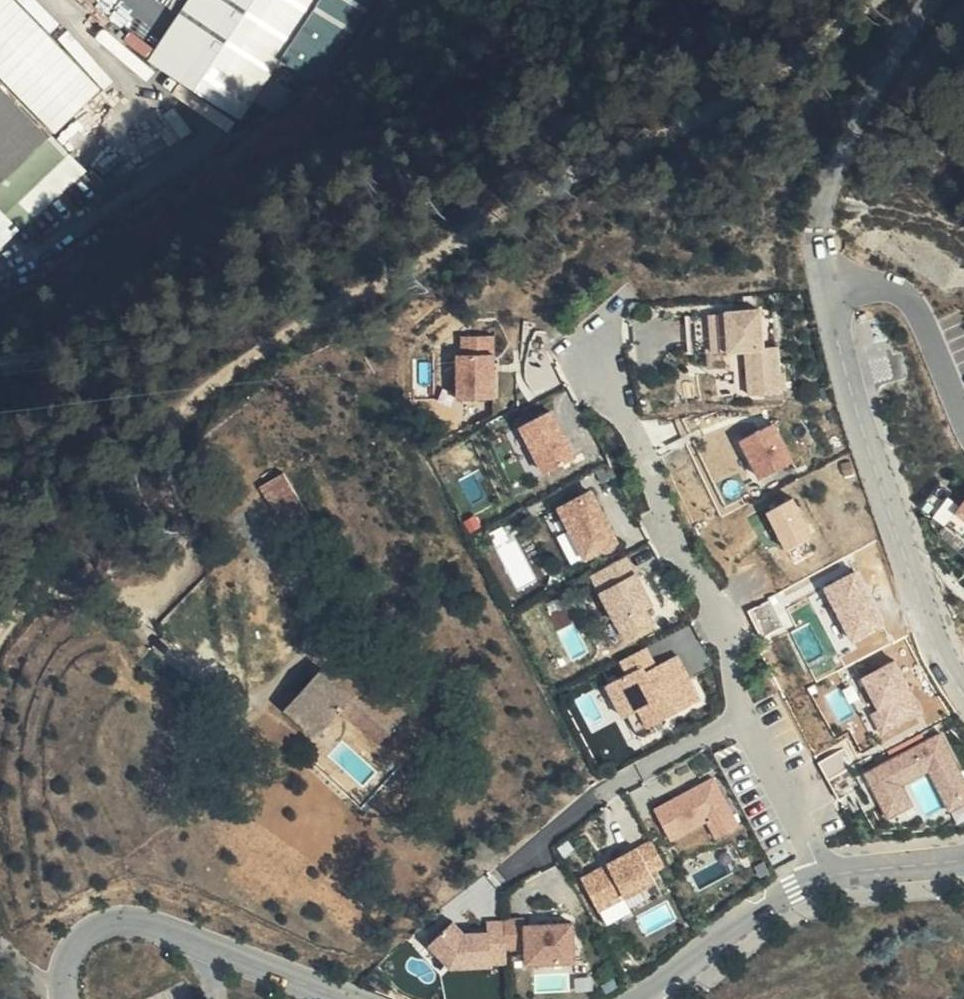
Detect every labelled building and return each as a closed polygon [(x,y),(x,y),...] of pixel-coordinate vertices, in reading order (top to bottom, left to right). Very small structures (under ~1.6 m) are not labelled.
[(56,131),(114,77),(66,25),(60,30),(32,0),(0,0),(0,72),(56,131)] [(120,80),(207,140),(293,13),(273,0),(173,0),(120,80)] [(0,121),(0,238),(58,181),(0,121)] [(747,347),(749,392),(785,390),(783,343),(769,343),(767,306),(688,310),(690,350),(747,347)] [(500,396),(498,331),(458,332),(460,397),(500,396)] [(522,420),(545,471),(579,456),(556,405),(522,420)] [(779,419),(741,436),(760,477),(798,459),(779,419)] [(283,525),(310,512),(288,469),(262,482),(283,525)] [(925,510),(954,520),(963,493),(935,482),(925,510)] [(596,485),(560,503),(586,557),(622,540),(596,485)] [(799,491),(767,510),(789,549),(821,530),(799,491)] [(570,559),(581,555),(573,529),(562,532),(570,559)] [(630,556),(591,569),(597,585),(635,572),(630,556)] [(860,566),(825,583),(853,640),(888,624),(860,566)] [(624,639),(662,622),(638,571),(601,589),(624,639)] [(705,698),(682,649),(659,660),(651,643),(623,657),(629,670),(608,681),(624,714),(641,706),(650,724),(705,698)] [(889,730),(927,710),(899,656),(861,676),(889,730)] [(310,693),(303,687),(276,714),(311,745),(337,717),(351,701),(385,733),(402,712),(344,658),(320,680),(324,682),(310,693)] [(314,675),(303,687),(310,693),(324,682),(320,680),(314,675)] [(351,701),(337,717),(372,747),(385,733),(351,701)] [(925,737),(954,807),(963,803),(963,767),(947,728),(925,737)] [(909,782),(942,767),(929,737),(865,766),(887,817),(918,803),(909,782)] [(709,821),(717,837),(742,825),(718,773),(655,803),(673,838),(709,821)] [(607,921),(633,909),(625,892),(671,870),(655,836),(583,870),(607,921)] [(508,916),(489,917),(489,926),(440,928),(441,967),(510,964),(508,916)] [(513,962),(526,962),(525,919),(512,919),(513,962)] [(578,919),(528,920),(529,961),(579,960),(578,919)]
